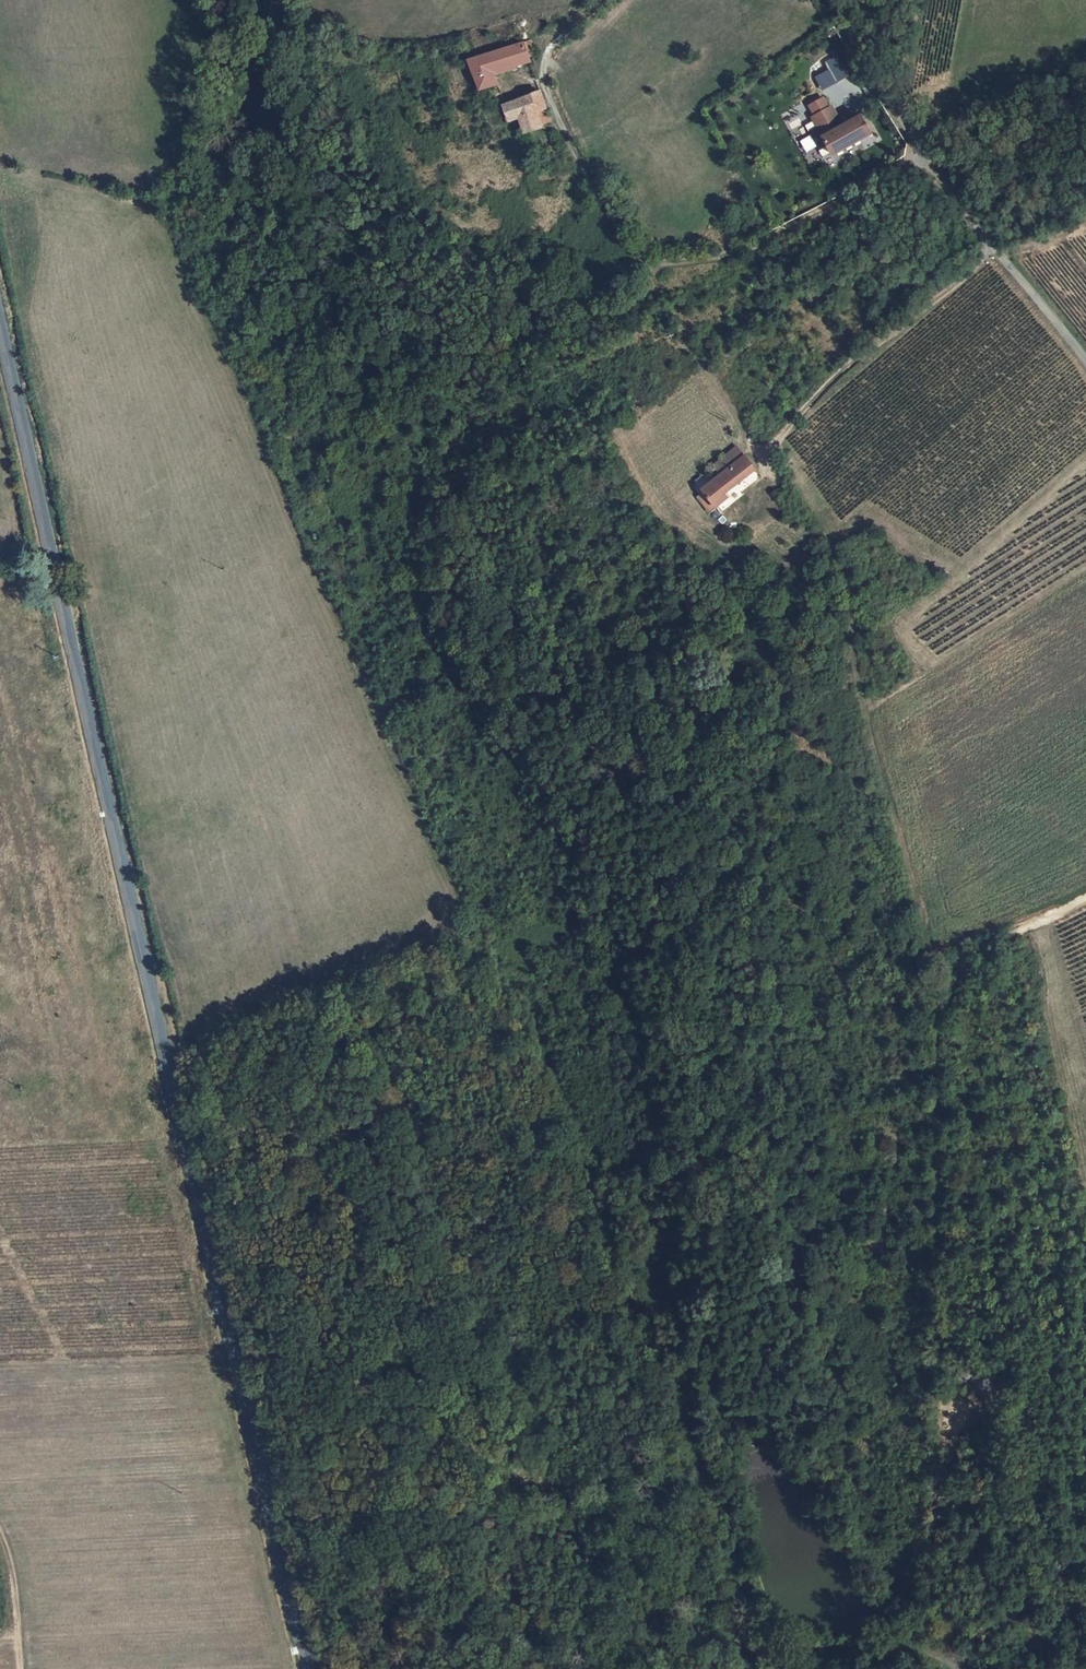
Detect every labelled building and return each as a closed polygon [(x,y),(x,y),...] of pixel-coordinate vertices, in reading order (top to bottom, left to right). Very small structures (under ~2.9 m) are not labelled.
[(497,96),(494,84),(532,73),(528,62),(533,60),(534,60),(531,53),(469,76),(479,102),(497,96)] [(828,70),(815,74),(820,88),(847,79),(838,55),(824,60),(828,70)] [(547,118),(542,102),(504,113),(509,129),(522,125),(532,121),(535,131),(541,130),(538,120),(547,118)] [(541,130),(550,127),(547,118),(538,120),(541,130)] [(525,135),(535,131),(532,121),(522,125),(525,135)] [(857,151),(871,143),(864,132),(840,147),(857,174),(868,168),(857,151)] [(725,458),(732,466),(747,453),(740,446),(725,458)] [(732,489),(757,467),(751,457),(747,453),(732,466),(726,471),(709,484),(711,486),(725,503),(736,494),(732,489)] [(732,466),(725,458),(724,459),(703,476),(709,484),(726,471),(732,466)]
